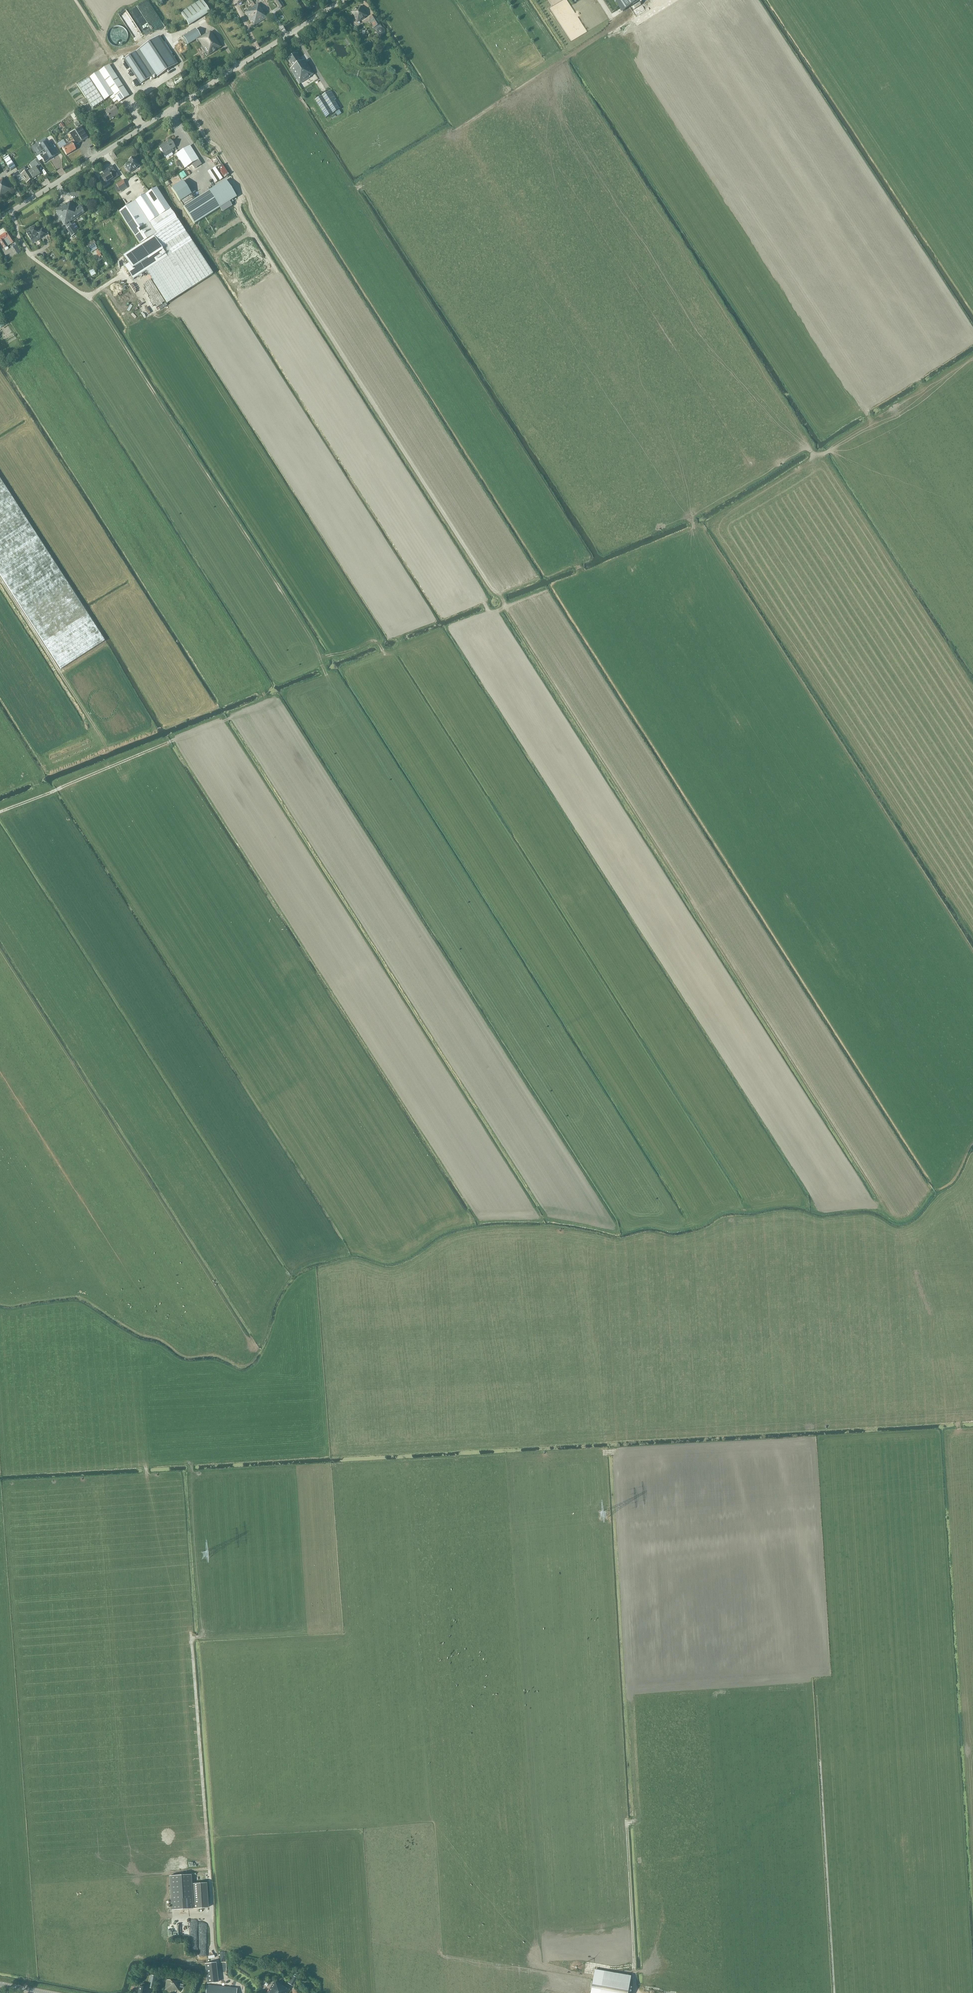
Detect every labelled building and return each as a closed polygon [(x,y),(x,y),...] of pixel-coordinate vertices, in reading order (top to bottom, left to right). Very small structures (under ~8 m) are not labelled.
[(210,12),(202,0),(201,0),(180,13),(188,26),(210,12)] [(280,9),(283,7),(279,0),(277,0),(275,2),(280,9)] [(618,3),(623,11),(632,5),(633,6),(639,2),(639,1),(640,0),(615,0),(618,3)] [(258,3),(245,12),(251,22),(252,22),(255,26),(267,18),(258,3)] [(351,13),(358,25),(360,23),(359,22),(365,18),(364,17),(367,16),(361,6),(351,13)] [(375,32),(376,31),(377,31),(377,33),(377,34),(379,36),(380,36),(382,36),(384,35),(385,34),(385,32),(385,30),(384,29),(382,28),(381,25),(380,25),(373,29),(375,31),(375,32)] [(196,29),(183,37),(188,45),(201,37),(196,29)] [(207,34),(196,40),(207,57),(221,48),(211,32),(207,34)] [(159,36),(124,59),(141,84),(154,75),(156,78),(177,64),(178,63),(177,60),(175,61),(159,36)] [(310,76),(312,75),(314,74),(305,60),(302,62),(297,54),(288,59),(293,68),(290,69),(299,84),(310,77),(310,76)] [(129,96),(109,65),(89,78),(78,85),(92,108),(104,101),(110,97),(114,103),(117,100),(119,103),(129,96)] [(340,109),(329,92),(315,100),(326,118),(340,109)] [(118,113),(113,105),(105,111),(110,120),(114,117),(113,116),(114,114),(115,115),(118,113)] [(76,145),(88,138),(81,127),(69,134),(74,142),(71,144),(71,143),(62,148),(66,156),(75,150),(73,147),(76,145)] [(57,143),(60,148),(66,144),(63,139),(57,143)] [(164,155),(175,148),(171,140),(166,143),(167,145),(160,149),(164,155)] [(46,142),(42,145),(37,148),(40,153),(42,152),(45,155),(41,158),(42,159),(44,163),(48,160),(48,161),(55,156),(57,154),(50,143),(47,144),(46,142)] [(185,169),(197,161),(198,160),(190,146),(176,154),(185,169)] [(15,167),(8,155),(3,158),(11,171),(15,167)] [(136,161),(133,157),(129,160),(130,162),(129,163),(128,163),(127,163),(128,164),(125,166),(130,173),(140,166),(136,161)] [(32,170),(28,172),(33,179),(39,175),(35,169),(39,167),(35,161),(29,165),(32,170)] [(113,180),(118,177),(111,166),(104,171),(106,174),(101,178),(105,184),(112,179),(113,180)] [(26,171),(22,174),(19,176),(22,179),(23,178),(26,184),(32,180),(26,171)] [(11,190),(3,178),(0,180),(0,197),(11,190)] [(120,192),(127,188),(122,180),(115,185),(120,192)] [(232,206),(229,202),(236,197),(225,180),(209,191),(219,208),(222,212),(232,206)] [(180,202),(189,197),(191,195),(183,181),(171,188),(180,202)] [(177,220),(156,188),(119,212),(133,233),(145,225),(147,228),(135,237),(140,245),(153,236),(177,220)] [(219,208),(209,191),(183,208),(194,225),(219,208)] [(64,226),(79,216),(84,212),(80,206),(76,209),(71,201),(67,204),(55,211),(57,214),(55,216),(56,218),(58,217),(64,226)] [(212,274),(177,220),(153,236),(166,257),(188,290),(212,274)] [(78,229),(74,222),(68,225),(73,232),(78,229)] [(35,226),(26,232),(29,236),(31,240),(38,235),(40,238),(46,235),(42,229),(38,232),(35,226)] [(15,242),(9,232),(5,234),(4,233),(0,236),(0,243),(4,249),(15,242)] [(166,257),(153,236),(140,245),(123,256),(129,264),(125,267),(128,272),(133,280),(146,271),(166,257)] [(96,245),(93,240),(86,245),(89,249),(96,245)] [(17,245),(13,247),(17,254),(21,251),(17,245)] [(188,290),(166,257),(146,271),(167,304),(188,290)] [(0,478),(0,575),(61,669),(105,640),(0,478)] [(172,1910),(190,1909),(191,1909),(190,1884),(191,1884),(190,1874),(170,1876),(172,1910)] [(190,1884),(191,1909),(208,1908),(207,1882),(191,1884),(190,1884)] [(207,1985),(218,1983),(215,1964),(204,1965),(207,1985)] [(591,1992),(628,1992),(631,1976),(595,1970),(591,1992)] [(296,1971),(288,1983),(292,1986),(300,1974),(296,1971)] [(151,1975),(148,1988),(154,1989),(157,1976),(151,1975)] [(170,1990),(169,1991),(179,1992),(181,1982),(167,1980),(165,1989),(170,1990)] [(267,1992),(287,1992),(289,1989),(285,1987),(275,1980),(267,1992)] [(237,1988),(207,1985),(206,1992),(236,1992),(237,1988)]
